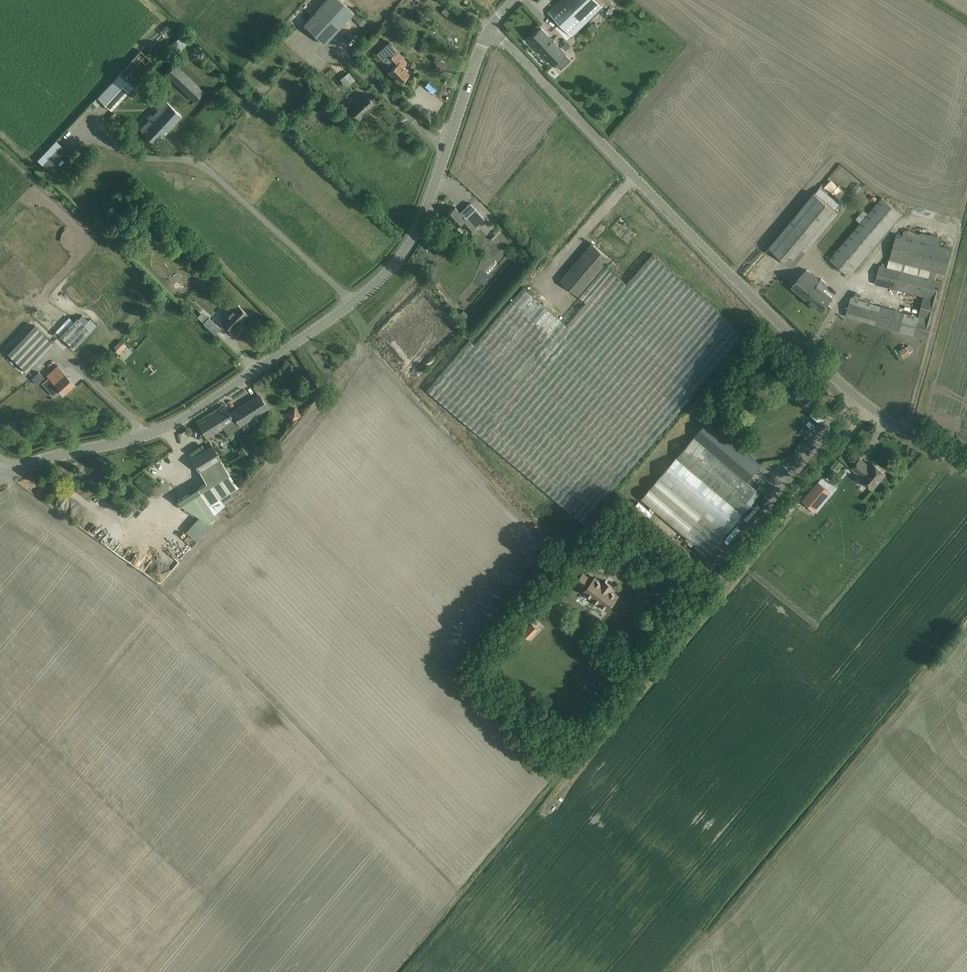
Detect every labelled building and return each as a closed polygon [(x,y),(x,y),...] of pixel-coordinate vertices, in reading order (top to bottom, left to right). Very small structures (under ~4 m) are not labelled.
[(340,0),(329,0),(305,26),(324,44),(353,13),(340,0)] [(555,5),(548,12),(572,36),(602,7),(595,0),(560,0),(555,5)] [(541,28),(530,39),(541,51),(552,40),(541,28)] [(176,60),(189,47),(182,40),(169,53),(176,60)] [(565,54),(552,40),(541,51),(554,64),(565,54)] [(402,67),(404,66),(394,55),(398,52),(389,42),(376,54),(387,65),(385,67),(399,83),(409,74),(402,67)] [(139,51),(92,102),(96,106),(101,101),(112,110),(134,86),(133,86),(154,64),(139,51)] [(195,101),(204,92),(174,64),(166,74),(195,101)] [(291,92),(296,98),(305,92),(300,86),(291,92)] [(349,107),(353,112),(359,119),(375,105),(364,93),(349,107)] [(158,95),(151,103),(158,110),(140,129),(156,143),(181,116),(158,95)] [(42,165),(48,171),(67,151),(61,146),(42,165)] [(814,193),(769,247),(793,266),(837,212),(814,193)] [(829,259),(849,276),(902,214),(882,197),(829,259)] [(447,215),(454,222),(458,226),(462,223),(471,232),(476,227),(485,219),(470,203),(476,210),(467,217),(464,214),(463,215),(455,207),(447,215)] [(937,272),(945,274),(952,249),(896,234),(888,268),(880,266),(875,284),(924,296),(918,317),(859,300),(861,296),(854,294),(853,296),(851,296),(851,298),(850,297),(845,316),(928,340),(943,282),(935,280),(937,272)] [(610,259),(592,243),(561,280),(579,296),(610,259)] [(567,327),(523,288),(474,345),(469,341),(425,393),(582,528),(744,338),(700,296),(653,255),(626,285),(612,273),(567,327)] [(792,287),(820,311),(832,296),(817,284),(820,281),(807,270),(792,287)] [(180,300),(189,290),(178,279),(169,289),(180,300)] [(221,321),(225,324),(233,331),(248,315),(237,304),(221,321)] [(209,317),(203,323),(215,334),(220,328),(209,317)] [(60,335),(74,349),(91,331),(76,318),(60,335)] [(8,353),(27,371),(53,343),(34,325),(8,353)] [(906,353),(899,356),(903,364),(910,360),(906,353)] [(46,375),(63,394),(74,384),(57,365),(46,375)] [(33,381),(37,384),(44,378),(39,372),(31,379),(33,381)] [(259,395),(230,414),(225,407),(198,424),(204,432),(206,437),(222,427),(225,430),(227,431),(230,431),(232,430),(239,425),(239,426),(267,408),(259,395)] [(709,420),(699,431),(641,498),(708,555),(765,488),(752,476),(761,465),(709,420)] [(191,458),(196,467),(206,483),(177,501),(207,522),(215,517),(208,505),(221,498),(238,487),(212,445),(191,458)] [(860,459),(853,466),(852,468),(862,476),(860,478),(873,488),(885,473),(873,463),(870,467),(860,459)] [(822,477),(818,482),(803,500),(815,510),(830,492),(826,488),(829,484),(822,477)] [(122,532),(113,541),(116,545),(126,535),(122,532)] [(137,550),(142,546),(146,550),(152,544),(143,535),(132,545),(137,550)] [(584,591),(607,609),(618,596),(610,589),(612,586),(606,581),(603,584),(595,578),(593,581),(583,573),(577,581),(587,588),(584,591)] [(606,810),(611,803),(607,800),(602,807),(606,810)]
